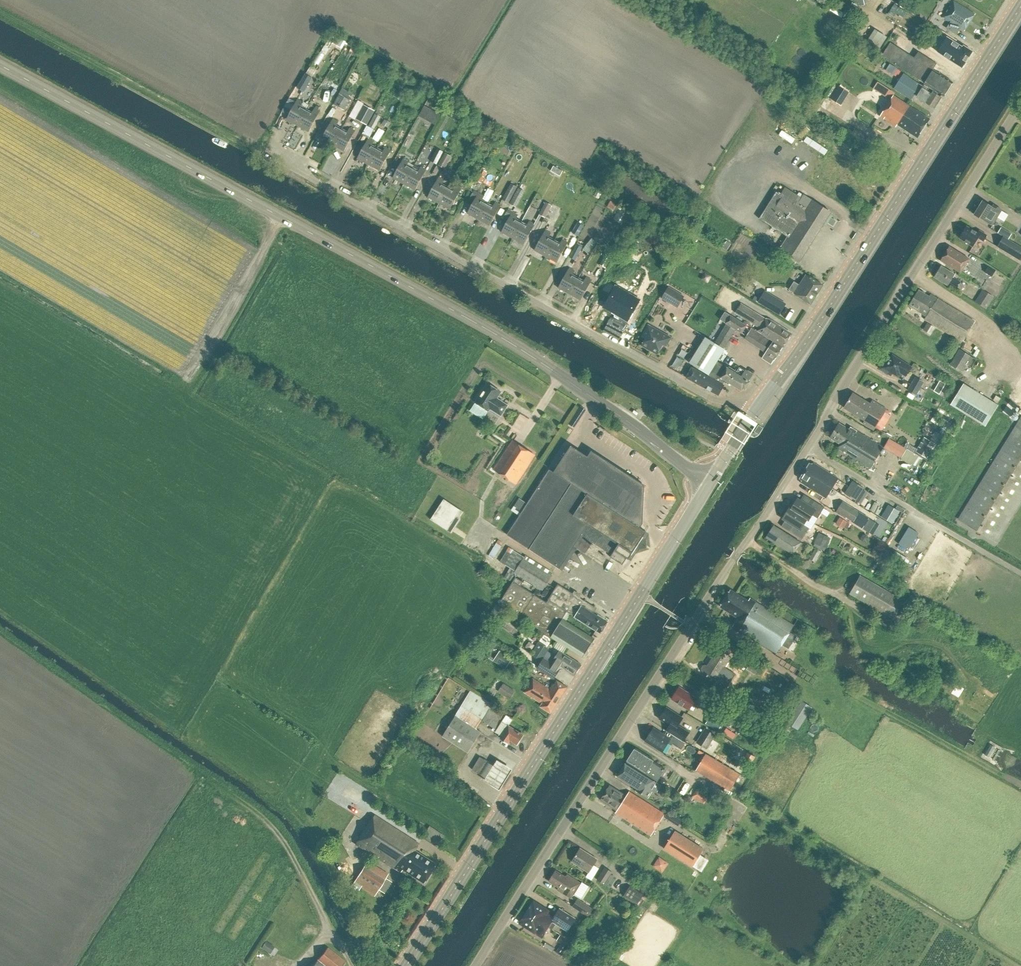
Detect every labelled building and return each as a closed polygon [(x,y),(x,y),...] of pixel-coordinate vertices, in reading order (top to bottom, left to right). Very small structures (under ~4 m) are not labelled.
[(960,28),(964,31),(975,14),(954,0),(943,17),(951,22),(946,29),(956,35),(960,28)] [(927,35),(932,28),(928,26),(924,33),(927,35)] [(878,52),(887,37),(875,29),(865,44),(878,52)] [(334,41),(333,42),(339,45),(342,40),(337,37),(334,41)] [(329,38),(325,45),(330,48),(333,42),(334,41),(329,38)] [(951,41),(947,38),(938,52),(962,68),(973,52),(963,45),(963,46),(952,39),(951,41)] [(915,57),(891,41),(882,55),(924,82),(944,95),(953,82),(933,69),(937,63),(918,51),(915,57)] [(890,64),(886,70),(894,75),(898,69),(890,64)] [(920,85),(903,73),(894,88),(911,100),(914,95),(934,107),(940,97),(933,92),(934,91),(929,88),(924,85),(923,86),(921,84),(920,85)] [(304,91),(311,79),(305,76),(298,88),(304,91)] [(334,104),(344,110),(350,99),(340,93),(334,104)] [(917,137),(930,118),(894,94),(880,116),(896,126),(897,124),(917,137)] [(298,126),(306,110),(301,108),(304,103),(298,100),(287,120),(298,126)] [(440,113),(424,104),(418,115),(435,124),(440,113)] [(367,125),(375,111),(364,105),(356,119),(367,125)] [(306,110),(298,126),(309,132),(320,112),(314,109),(311,113),(306,110)] [(375,129),(382,117),(375,113),(368,126),(375,129)] [(333,145),(342,130),(337,127),(340,122),(333,119),(322,139),(333,145)] [(385,119),(382,124),(389,128),(392,123),(385,119)] [(852,133),(866,141),(869,135),(855,127),(852,133)] [(342,130),(333,145),(344,151),(355,131),(349,128),(347,132),(342,130)] [(808,136),(804,141),(824,155),(828,149),(808,136)] [(369,165),(378,149),(373,147),(376,142),(369,138),(358,159),(369,165)] [(378,149),(369,165),(380,171),(391,151),(385,148),(383,152),(378,149)] [(437,164),(443,151),(437,148),(430,161),(437,164)] [(445,168),(451,156),(445,153),(438,165),(445,168)] [(404,184),(415,165),(410,162),(411,161),(404,158),(393,178),(404,184)] [(420,168),(415,165),(404,184),(415,190),(426,170),(420,167),(420,168)] [(560,176),(563,171),(554,165),(551,170),(560,176)] [(482,178),(486,172),(481,169),(478,176),(482,178)] [(439,203),(448,188),(443,185),(446,180),(440,177),(428,197),(439,203)] [(467,190),(470,185),(463,181),(460,186),(467,190)] [(511,184),(502,200),(508,203),(517,187),(511,184)] [(448,188),(439,203),(450,209),(461,189),(455,186),(453,190),(448,188)] [(491,206),(503,193),(496,186),(484,199),(491,206)] [(515,207),(524,191),(519,188),(509,204),(515,207)] [(479,219),(487,204),(482,201),(485,196),(479,193),(474,190),(467,203),(472,205),(468,213),(479,219)] [(798,203),(782,193),(777,190),(759,218),(788,237),(780,250),(798,262),(824,221),(828,223),(831,217),(828,215),(830,211),(812,200),(804,194),(802,198),(798,203)] [(618,202),(613,200),(612,201),(611,201),(607,207),(613,210),(618,202)] [(992,206),(982,200),(973,214),(985,221),(992,225),(1001,209),(993,204),(992,206)] [(487,204),(479,219),(490,225),(500,205),(494,202),(492,207),(487,204)] [(545,217),(552,205),(546,202),(539,214),(545,217)] [(513,238),(522,223),(517,220),(519,215),(513,212),(508,209),(501,221),(507,224),(502,232),(513,238)] [(996,222),(1000,227),(1007,221),(1002,216),(996,222)] [(522,223),(513,238),(524,244),(535,224),(529,221),(527,225),(522,223)] [(577,236),(584,225),(578,222),(572,232),(577,236)] [(978,232),(967,225),(959,237),(973,246),(978,237),(984,241),(988,235),(980,229),(978,232)] [(1009,240),(1013,234),(1001,227),(998,233),(1009,240)] [(546,256),(555,241),(550,238),(553,233),(546,230),(535,250),(546,256)] [(588,254),(597,242),(591,238),(582,249),(588,254)] [(1020,258),(1020,248),(1003,238),(998,247),(1020,260),(1020,258)] [(555,241),(546,256),(557,262),(568,242),(562,239),(560,243),(555,241)] [(727,250),(732,244),(727,241),(723,247),(727,250)] [(583,245),(578,242),(577,244),(570,256),(576,260),(583,247),(582,247),(583,245)] [(960,273),(965,265),(969,259),(949,246),(940,261),(960,273)] [(958,287),(961,281),(953,277),(955,273),(942,265),(934,277),(948,285),(950,283),(958,287)] [(985,272),(992,276),(995,271),(988,266),(985,272)] [(569,294),(578,279),(573,276),(576,271),(570,268),(558,288),(569,294)] [(823,285),(806,274),(799,284),(794,281),(789,289),(794,293),(796,294),(795,294),(811,304),(823,285)] [(578,279),(569,294),(580,300),(591,280),(585,277),(583,282),(578,279)] [(776,285),(772,294),(778,297),(783,288),(776,285)] [(617,287),(605,307),(627,320),(639,300),(617,287)] [(678,307),(684,296),(667,287),(661,298),(678,307)] [(930,296),(919,289),(909,305),(929,318),(928,320),(962,341),(975,321),(931,293),(930,296)] [(986,308),(994,296),(983,289),(975,301),(986,308)] [(966,310),(975,299),(967,292),(958,303),(966,310)] [(773,296),(767,306),(781,315),(787,305),(773,296)] [(651,300),(649,305),(665,312),(667,307),(651,300)] [(783,347),(792,334),(768,318),(766,318),(751,309),(743,304),(738,314),(759,327),(757,330),(783,347)] [(914,338),(918,331),(947,347),(952,338),(897,307),(893,315),(909,324),(905,332),(914,338)] [(742,334),(748,326),(725,312),(721,320),(727,324),(716,342),(725,348),(736,330),(742,334)] [(667,346),(671,337),(648,325),(644,333),(647,335),(642,345),(657,354),(663,344),(667,346)] [(773,342),(751,328),(745,338),(766,352),(762,358),(772,364),(774,360),(774,361),(783,348),(773,342)] [(709,375),(725,384),(727,381),(741,390),(743,388),(745,389),(750,382),(749,381),(752,375),(745,371),(739,367),(736,372),(723,364),(718,361),(725,349),(706,337),(689,363),(710,374),(709,375)] [(971,367),(976,360),(960,350),(951,364),(962,371),(966,364),(971,367)] [(911,366),(892,354),(888,360),(885,358),(879,368),(888,374),(890,371),(899,377),(901,373),(905,376),(911,366)] [(725,384),(709,375),(692,366),(686,377),(719,395),(725,384)] [(917,396),(925,382),(915,377),(907,390),(917,396)] [(940,381),(937,387),(943,390),(945,386),(946,384),(940,381)] [(502,415),(509,405),(498,398),(502,391),(488,383),(476,402),(490,410),(491,408),(502,415)] [(984,426),(998,405),(963,384),(950,404),(984,426)] [(870,404),(853,393),(844,408),(865,420),(864,423),(873,429),(879,419),(887,424),(892,414),(891,411),(873,400),(870,404)] [(958,518),(997,542),(1020,503),(1020,415),(958,518)] [(849,428),(839,422),(830,437),(840,444),(838,448),(870,468),(883,446),(851,426),(849,428)] [(760,435),(764,428),(763,427),(759,425),(755,432),(759,434),(760,435)] [(928,458),(936,445),(926,438),(927,436),(923,434),(918,441),(922,443),(917,450),(928,458)] [(901,457),(907,448),(889,438),(884,447),(901,457)] [(517,484),(536,455),(512,439),(493,468),(517,484)] [(588,456),(571,446),(554,472),(550,469),(528,503),(520,515),(508,534),(530,549),(560,568),(575,544),(604,563),(607,558),(610,560),(611,557),(623,564),(627,558),(629,559),(646,532),(638,526),(640,523),(642,490),(643,488),(590,453),(588,456)] [(905,457),(907,462),(915,458),(912,453),(905,457)] [(805,471),(833,488),(840,478),(814,462),(812,464),(810,462),(805,471)] [(827,499),(833,488),(805,471),(800,478),(802,480),(801,482),(827,499)] [(863,490),(864,488),(852,481),(845,493),(857,500),(863,490)] [(857,500),(862,503),(866,497),(868,493),(863,490),(857,500)] [(520,515),(528,503),(519,498),(511,510),(520,515)] [(791,509),(807,519),(809,520),(812,515),(818,518),(825,507),(812,499),(808,506),(797,499),(791,509)] [(461,515),(463,512),(445,500),(432,519),(451,532),(460,519),(456,517),(458,514),(461,515)] [(859,512),(859,511),(843,501),(837,511),(853,521),(859,512)] [(888,504),(884,511),(888,513),(885,518),(892,523),(900,511),(895,508),(888,504)] [(807,519),(791,509),(789,508),(783,518),(794,525),(790,531),(802,539),(809,528),(804,525),(807,519)] [(853,521),(863,528),(869,518),(859,512),(853,521)] [(844,528),(848,522),(840,517),(836,523),(844,528)] [(829,531),(831,524),(822,521),(819,528),(829,531)] [(794,554),(801,543),(774,526),(766,537),(794,554)] [(908,527),(898,543),(899,544),(899,545),(900,546),(901,545),(908,549),(918,533),(908,527)] [(825,548),(829,541),(817,535),(814,542),(815,543),(825,548)] [(480,541),(472,554),(478,557),(486,544),(480,541)] [(509,546),(500,561),(510,567),(518,573),(517,574),(544,591),(555,573),(526,555),(525,556),(510,547),(509,546)] [(816,561),(821,551),(815,548),(810,558),(816,561)] [(800,556),(797,565),(805,569),(809,560),(800,556)] [(518,573),(510,567),(504,577),(512,582),(515,577),(517,574),(518,573)] [(891,627),(896,619),(894,618),(904,600),(860,575),(849,594),(884,613),(880,620),(891,627)] [(566,611),(596,630),(601,633),(608,622),(591,612),(594,607),(557,583),(546,601),(521,586),(523,582),(515,577),(512,582),(498,605),(577,653),(584,657),(585,656),(587,655),(589,652),(588,650),(590,647),(593,646),(594,643),(594,641),(595,639),(592,637),(562,619),(566,611)] [(748,600),(731,590),(730,591),(729,591),(721,603),(721,604),(720,606),(737,617),(734,623),(735,623),(733,626),(777,653),(794,625),(764,606),(751,597),(748,600)] [(715,613),(713,618),(721,621),(723,616),(715,613)] [(541,661),(550,648),(539,641),(531,654),(541,661)] [(722,672),(732,656),(718,647),(707,665),(705,664),(703,665),(701,668),(702,670),(703,671),(703,672),(716,680),(720,675),(725,678),(723,682),(728,685),(732,678),(722,672)] [(559,667),(560,666),(575,676),(582,665),(563,653),(559,650),(555,656),(548,651),(538,668),(555,679),(562,669),(559,667)] [(513,660),(501,651),(494,661),(506,669),(513,660)] [(756,674),(761,666),(743,656),(740,661),(748,666),(747,669),(756,674)] [(529,685),(557,703),(568,687),(557,680),(551,690),(533,679),(529,685)] [(504,683),(498,692),(510,699),(515,691),(504,683)] [(551,713),(557,703),(529,685),(525,692),(542,704),(540,707),(551,713)] [(692,693),(680,686),(671,699),(689,711),(697,699),(702,703),(706,696),(695,689),(692,693)] [(497,729),(506,714),(471,691),(456,715),(478,729),(484,721),(497,729)] [(798,729),(812,706),(801,700),(787,723),(798,729)] [(666,706),(658,719),(669,726),(666,730),(667,731),(683,741),(689,732),(679,725),(683,717),(666,706)] [(719,730),(724,721),(712,714),(707,723),(719,730)] [(468,752),(481,732),(456,715),(447,728),(442,736),(468,752)] [(517,744),(523,735),(509,725),(513,719),(506,715),(502,721),(496,731),(502,735),(500,738),(508,743),(510,740),(517,744)] [(485,726),(480,738),(486,740),(491,728),(485,726)] [(667,731),(664,735),(653,728),(644,741),(661,752),(667,743),(670,745),(672,742),(681,748),(684,742),(683,741),(667,731)] [(708,749),(716,735),(704,728),(696,742),(708,749)] [(734,738),(737,733),(730,729),(727,734),(734,738)] [(496,742),(493,747),(504,754),(507,748),(496,742)] [(995,747),(990,745),(985,754),(989,757),(995,747)] [(652,763),(653,762),(654,760),(634,748),(627,760),(640,769),(645,762),(647,764),(648,762),(651,764),(652,762),(652,763)] [(740,774),(706,753),(695,770),(730,791),(740,774)] [(480,774),(487,761),(480,757),(472,770),(480,774)] [(512,770),(497,760),(494,766),(487,762),(480,774),(486,779),(484,781),(500,790),(512,770)] [(657,783),(656,782),(653,780),(654,780),(625,762),(617,776),(637,788),(636,790),(647,797),(651,790),(656,793),(662,784),(658,782),(657,783)] [(663,767),(661,765),(660,766),(653,762),(652,763),(652,762),(651,764),(648,762),(647,764),(645,762),(640,769),(658,780),(660,776),(662,777),(666,770),(665,769),(662,768),(663,767)] [(626,795),(610,785),(600,800),(617,810),(615,813),(650,836),(665,813),(629,791),(626,795)] [(692,798),(704,804),(709,794),(698,788),(692,798)] [(725,806),(721,813),(726,816),(730,810),(725,806)] [(423,883),(435,864),(414,851),(419,843),(374,814),(355,844),(392,868),(393,868),(400,872),(402,869),(423,883)] [(664,849),(691,865),(701,848),(674,832),(664,849)] [(571,861),(588,872),(598,858),(581,847),(571,861)] [(723,847),(715,852),(718,857),(727,852),(723,847)] [(357,879),(377,891),(388,874),(367,861),(357,879)] [(637,872),(647,878),(653,868),(643,862),(637,872)] [(605,868),(597,880),(605,884),(613,872),(605,868)] [(566,876),(556,870),(549,881),(559,887),(557,890),(571,898),(577,889),(585,893),(590,885),(582,881),(581,882),(568,874),(566,876)] [(644,895),(630,886),(624,896),(638,905),(644,895)] [(589,916),(594,908),(578,898),(573,906),(589,916)] [(534,901),(526,913),(549,927),(552,929),(556,923),(567,931),(575,919),(560,909),(554,917),(548,913),(549,911),(534,901)] [(549,927),(526,913),(519,924),(542,938),(549,927)] [(568,931),(564,937),(571,942),(575,935),(568,931)] [(556,941),(560,943),(567,948),(571,942),(564,937),(559,935),(556,941)] [(270,943),(265,940),(261,947),(265,951),(270,943)] [(345,961),(327,947),(312,965),(341,965),(345,961)]
